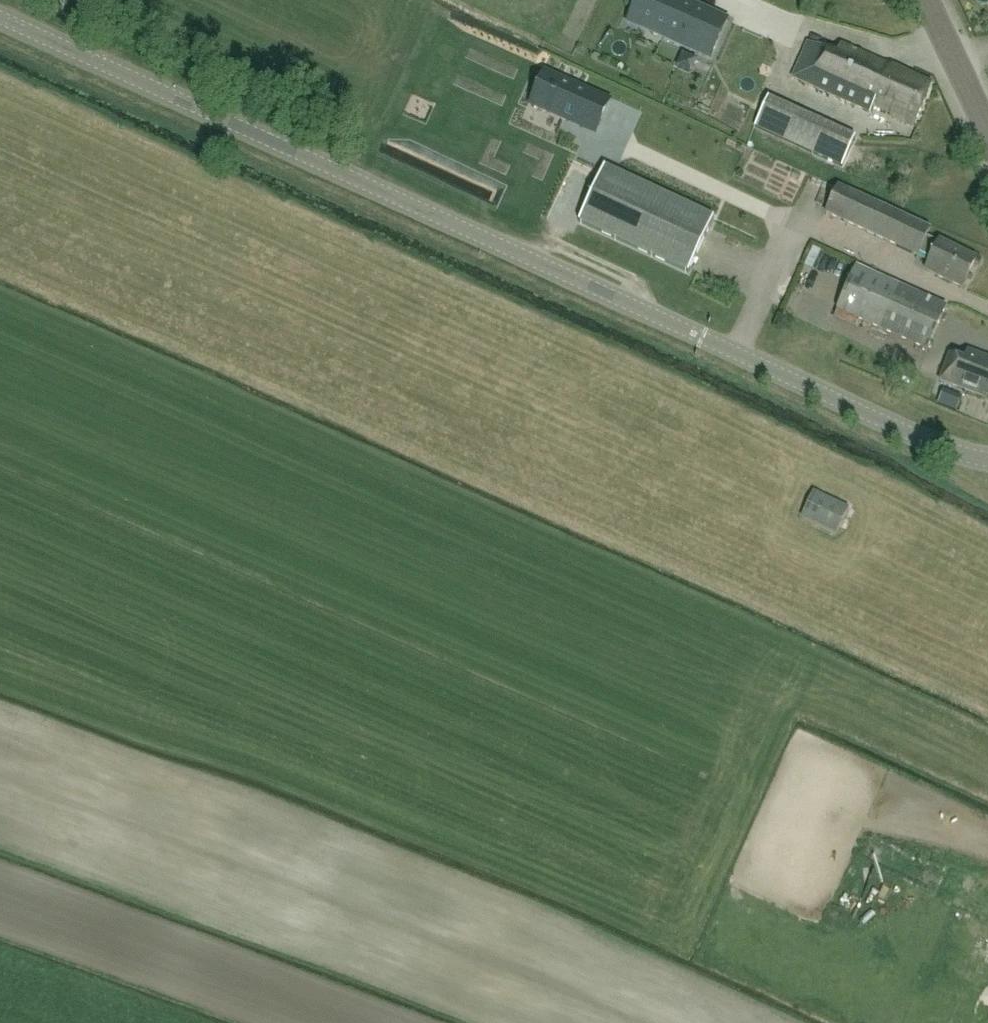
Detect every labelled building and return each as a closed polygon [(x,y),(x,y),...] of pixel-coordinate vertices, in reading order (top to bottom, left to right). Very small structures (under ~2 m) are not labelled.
[(702,37),(710,18),(681,6),(683,1),(682,0),(643,0),(635,17),(667,31),(664,39),(711,59),(718,44),(717,44),(702,37)] [(837,54),(809,41),(793,78),(870,112),(873,105),(892,113),(891,117),(914,127),(933,85),(841,45),(837,54)] [(683,55),(677,69),(690,75),(697,61),(683,55)] [(547,74),(533,105),(595,133),(608,102),(547,74)] [(856,137),(769,97),(755,127),(843,167),(856,137)] [(725,200),(753,211),(757,200),(780,210),(794,176),(764,164),(766,158),(746,150),(725,200)] [(689,273),(714,218),(605,167),(579,222),(689,273)] [(807,181),(805,191),(822,194),(824,184),(807,181)] [(939,243),(926,237),(930,229),(839,186),(826,214),(917,256),(919,253),(931,259),(926,270),(963,288),(977,259),(939,241),(939,243)] [(927,350),(946,307),(856,267),(837,310),(927,350)] [(987,358),(968,351),(965,360),(950,355),(940,381),(985,398),(986,396),(987,396),(987,362),(986,361),(987,358)] [(800,517),(840,537),(853,509),(814,490),(800,517)]
